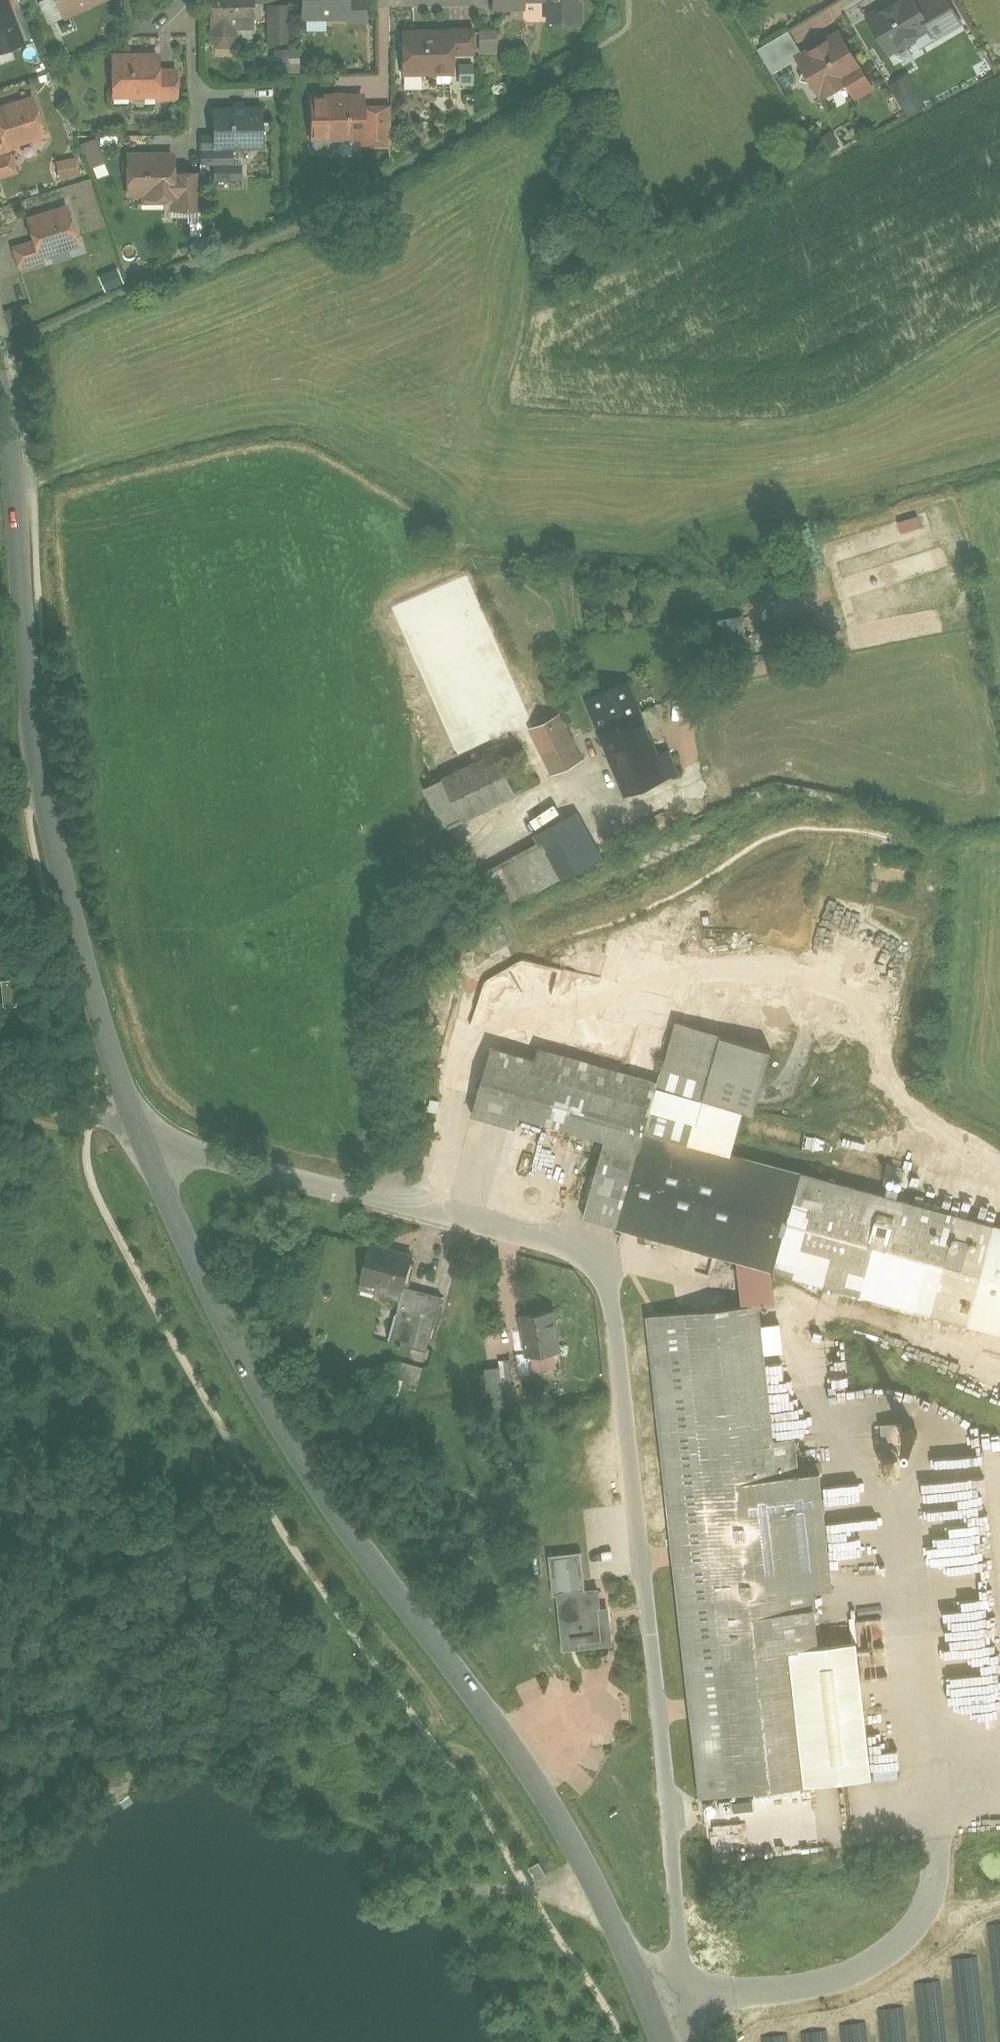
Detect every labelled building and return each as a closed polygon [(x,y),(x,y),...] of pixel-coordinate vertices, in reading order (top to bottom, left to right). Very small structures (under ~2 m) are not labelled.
[(21,41),(5,0),(0,0),(0,49),(21,41)] [(62,16),(99,0),(55,0),(62,16)] [(207,28),(252,28),(252,1),(276,1),(276,0),(207,0),(207,28)] [(301,17),(345,16),(344,0),(300,0),(301,17)] [(345,16),(345,20),(362,19),(362,0),(344,0),(345,16)] [(491,8),(521,8),(521,0),(491,0),(491,8)] [(544,20),(581,19),(580,0),(544,0),(544,20)] [(866,16),(887,56),(932,32),(917,3),(916,0),(897,0),(866,16)] [(917,3),(932,32),(935,35),(959,22),(947,0),(922,0),(917,3)] [(285,3),(264,4),(264,42),(285,42),(285,3)] [(399,28),(399,73),(450,73),(450,53),(471,53),(470,28),(399,28)] [(801,55),(786,29),(756,47),(771,72),(796,57),(801,55)] [(495,30),(473,30),(474,48),(495,48),(495,30)] [(801,55),(796,57),(802,68),(799,79),(810,83),(819,97),(844,82),(853,97),(871,87),(839,32),(801,55)] [(109,52),(111,95),(153,93),(156,93),(156,67),(155,51),(109,52)] [(174,66),(156,67),(156,93),(153,93),(153,97),(175,97),(174,66)] [(904,115),(923,104),(905,72),(886,83),(904,115)] [(308,93),(308,138),(360,138),(360,105),(360,93),(308,93)] [(0,104),(0,153),(8,150),(6,144),(41,133),(29,95),(0,104)] [(386,105),(360,105),(360,138),(360,144),(386,144),(386,105)] [(211,133),(212,147),(237,147),(258,146),(258,107),(211,107),(211,133)] [(238,177),(237,147),(212,147),(211,133),(198,134),(198,163),(210,163),(210,177),(238,177)] [(0,153),(0,174),(14,170),(8,150),(0,153)] [(125,152),(125,193),(138,192),(138,199),(165,199),(165,207),(196,207),(196,169),(174,169),(174,175),(170,175),(170,152),(125,152)] [(51,157),(53,176),(74,174),(73,156),(51,157)] [(63,202),(24,215),(32,239),(36,253),(39,252),(76,240),(63,202)] [(36,253),(32,239),(11,246),(19,271),(42,263),(39,252),(36,253)] [(738,614),(702,620),(706,646),(742,640),(738,614)] [(629,679),(583,699),(625,796),(682,771),(671,745),(659,750),(649,726),(660,721),(654,707),(642,712),(629,679)] [(582,760),(560,714),(528,729),(550,775),(582,760)] [(440,826),(513,793),(494,753),(422,787),(440,826)] [(519,901),(602,859),(578,812),(532,835),(537,845),(500,863),(519,901)] [(500,916),(482,922),(492,949),(509,942),(500,916)] [(0,981),(0,1007),(14,1006),(12,980),(0,981)] [(999,1331),(999,1227),(730,1153),(742,1109),(753,1112),(770,1049),(722,1036),(723,1033),(674,1019),(657,1082),(542,1050),(539,1061),(494,1048),(476,1115),(513,1125),(517,1112),(609,1137),(587,1218),(999,1331)] [(413,1256),(369,1243),(357,1284),(401,1297),(403,1287),(413,1256)] [(439,1297),(403,1287),(401,1297),(389,1337),(424,1347),(439,1297)] [(699,1722),(707,1794),(882,1774),(867,1634),(828,1639),(822,1585),(841,1583),(828,1465),(806,1468),(803,1434),(782,1437),(767,1300),(683,1310),(653,1313),(680,1549),(682,1569),(696,1700),(699,1722)] [(554,1310),(519,1314),(524,1356),(559,1351),(554,1310)] [(482,1397),(511,1396),(509,1362),(480,1363),(482,1397)] [(555,1593),(583,1590),(580,1552),(547,1555),(551,1595),(555,1595),(555,1593)] [(583,1590),(555,1593),(555,1595),(560,1650),(611,1645),(607,1607),(598,1608),(597,1589),(583,1590)] [(554,1877),(545,1863),(535,1869),(543,1883),(554,1877)]
